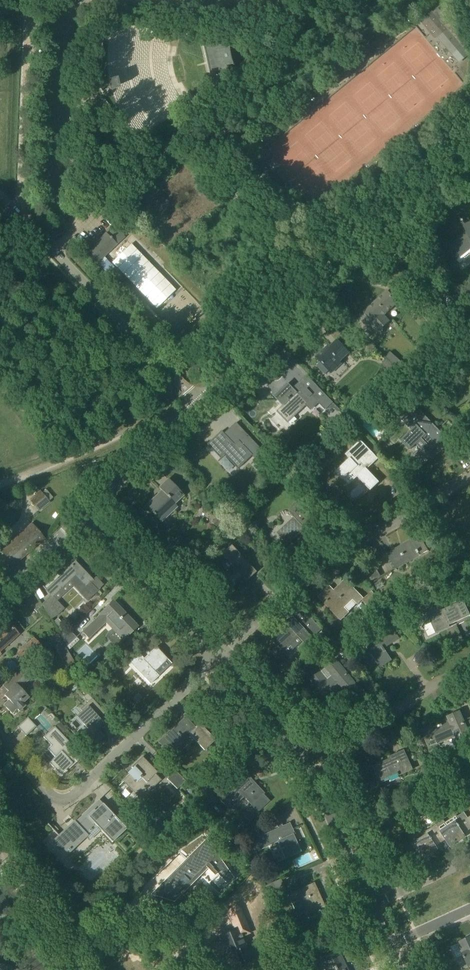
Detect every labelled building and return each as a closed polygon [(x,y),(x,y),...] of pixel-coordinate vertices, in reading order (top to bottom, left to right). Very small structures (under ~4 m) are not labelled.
[(467,43),(438,8),(421,22),(435,38),(437,36),(459,62),(469,52),(469,46),(467,43)] [(108,21),(100,26),(101,43),(101,64),(91,95),(103,101),(114,115),(126,140),(134,142),(141,138),(157,127),(162,124),(177,115),(212,91),(218,87),(207,37),(197,35),(170,31),(156,29),(133,25),(114,22),(108,21)] [(232,57),(231,48),(230,48),(224,49),(223,45),(221,45),(221,44),(218,44),(218,46),(211,48),(211,47),(210,47),(210,48),(217,74),(216,74),(216,75),(217,75),(217,74),(229,71),(229,67),(234,65),(234,66),(235,66),(232,57)] [(465,226),(468,232),(447,249),(454,257),(459,263),(469,255),(469,224),(465,226)] [(106,233),(86,252),(97,264),(98,263),(121,288),(128,282),(104,257),(117,244),(124,237),(114,227),(107,234),(106,233)] [(454,257),(450,261),(458,267),(461,265),(459,263),(454,257)] [(375,301),(386,313),(397,303),(394,299),(401,293),(395,286),(388,292),(386,291),(374,301),(375,302),(375,301)] [(186,288),(155,306),(160,314),(165,311),(168,317),(194,302),(186,288)] [(431,313),(434,311),(437,315),(444,309),(441,305),(442,305),(437,298),(426,307),(431,313)] [(375,302),(374,301),(364,311),(364,312),(358,318),(368,328),(371,325),(377,331),(388,321),(383,316),(386,313),(375,301),(375,302)] [(465,315),(455,305),(451,309),(456,315),(460,319),(465,315)] [(179,348),(185,354),(193,347),(187,340),(179,348)] [(316,357),(320,361),(316,365),(323,373),(327,369),(329,370),(348,352),(337,340),(329,348),(327,346),(328,348),(324,352),(323,350),(316,357)] [(386,359),(401,372),(402,372),(407,367),(390,352),(385,358),(386,359)] [(381,364),(389,372),(374,386),(380,392),(401,372),(386,359),(381,364)] [(287,421),(294,414),(306,402),(287,383),(274,395),(283,405),(277,411),(287,421)] [(395,394),(389,399),(395,405),(400,400),(395,394)] [(439,452),(446,445),(435,433),(438,430),(416,406),(401,420),(411,431),(401,440),(408,448),(419,438),(427,446),(424,450),(431,457),(438,451),(439,452)] [(221,430),(220,430),(221,432),(207,445),(221,459),(225,455),(238,468),(252,455),(239,441),(234,445),(221,430)] [(345,480),(353,472),(370,489),(378,481),(365,468),(369,464),(370,465),(377,458),(370,451),(367,454),(361,447),(335,471),(343,479),(343,478),(345,480)] [(312,479),(321,471),(314,463),(305,471),(312,479)] [(119,483),(129,481),(128,471),(117,473),(119,483)] [(157,497),(156,496),(146,506),(161,522),(177,507),(174,504),(183,495),(168,479),(159,488),(163,492),(157,497)] [(40,492),(30,501),(38,510),(48,502),(40,492)] [(277,533),(279,534),(288,543),(289,542),(291,540),(304,528),(306,529),(316,521),(299,502),(289,511),(294,517),(277,533)] [(32,524),(25,529),(1,551),(13,565),(44,538),(32,524)] [(428,551),(424,544),(419,535),(411,539),(411,540),(403,544),(404,546),(395,551),(394,549),(386,554),(395,569),(428,551)] [(245,580),(245,581),(255,572),(231,544),(221,554),(226,559),(227,559),(235,568),(219,582),(218,582),(227,592),(227,591),(234,584),(235,584),(239,581),(238,580),(242,576),(245,580)] [(65,608),(56,600),(53,597),(71,580),(81,591),(85,587),(93,596),(98,591),(90,582),(92,580),(75,562),(68,569),(46,590),(51,595),(42,604),(51,618),(59,614),(65,608)] [(364,568),(371,581),(380,576),(373,563),(364,568)] [(347,613),(357,603),(362,598),(345,580),(344,581),(345,581),(341,585),(340,585),(333,592),(329,588),(330,587),(329,587),(319,597),(340,619),(347,613)] [(372,591),(362,600),(375,614),(382,607),(373,593),(372,591)] [(463,600),(456,603),(442,610),(437,600),(420,607),(428,624),(431,622),(436,634),(437,634),(436,633),(446,628),(445,626),(463,618),(469,615),(463,600)] [(106,622),(108,620),(125,638),(137,627),(136,626),(135,627),(133,624),(133,623),(113,602),(82,631),(89,638),(106,622)] [(407,617),(399,602),(391,605),(399,621),(407,617)] [(272,640),(278,647),(277,647),(279,649),(280,648),(284,652),(284,653),(285,653),(283,651),(299,636),(306,644),(313,637),(293,615),(285,622),(289,626),(286,630),(284,628),(272,640)] [(58,618),(54,621),(59,627),(63,623),(58,618)] [(313,634),(320,627),(313,620),(306,626),(313,634)] [(377,627),(380,632),(365,642),(381,666),(391,660),(385,651),(386,651),(383,646),(390,641),(391,642),(398,638),(390,626),(387,621),(377,627)] [(19,634),(7,622),(0,628),(0,651),(19,634)] [(65,633),(61,636),(67,646),(76,637),(69,629),(65,633)] [(59,636),(51,640),(50,641),(65,666),(74,661),(59,636)] [(17,653),(26,662),(42,647),(34,637),(17,653)] [(345,644),(339,648),(345,658),(351,654),(345,644)] [(171,664),(155,648),(156,647),(135,667),(151,684),(159,676),(153,670),(160,664),(160,665),(161,664),(161,663),(165,659),(171,665),(171,664)] [(322,670),(318,674),(310,680),(327,701),(333,696),(336,694),(338,691),(342,687),(346,692),(347,692),(346,690),(354,684),(355,685),(356,685),(335,659),(325,667),(326,668),(322,671),(322,670)] [(4,705),(6,707),(12,714),(17,709),(20,711),(26,705),(24,702),(32,695),(23,685),(30,679),(21,669),(3,686),(5,685),(10,690),(5,695),(9,700),(4,705)] [(295,688),(300,683),(296,679),(291,684),(295,688)] [(99,742),(103,738),(104,736),(104,734),(99,729),(105,724),(99,718),(105,713),(88,693),(84,697),(88,702),(80,709),(82,711),(76,716),(88,729),(81,736),(92,748),(94,747),(96,747),(96,745),(97,744),(99,744),(99,742)] [(438,743),(439,742),(456,735),(458,739),(469,734),(459,712),(448,717),(450,721),(432,729),(431,726),(422,730),(427,742),(436,739),(438,743)] [(161,744),(173,756),(174,756),(171,753),(189,734),(204,750),(205,750),(204,749),(214,739),(213,739),(195,720),(194,720),(198,724),(195,727),(196,728),(194,729),(190,724),(191,723),(185,716),(185,717),(166,736),(167,737),(160,744),(161,745),(161,744)] [(17,727),(26,736),(36,726),(28,717),(17,727)] [(60,722),(56,727),(62,733),(66,729),(60,722)] [(53,769),(59,776),(61,776),(63,776),(68,771),(66,770),(72,765),(72,763),(72,762),(74,759),(77,762),(83,756),(55,726),(44,736),(52,745),(48,748),(56,756),(49,762),(54,768),(53,769)] [(404,750),(390,757),(391,760),(387,761),(387,760),(373,767),(376,772),(375,773),(376,775),(377,774),(380,781),(397,774),(398,776),(412,769),(404,750)] [(430,755),(425,757),(437,785),(438,784),(442,782),(442,783),(451,779),(449,774),(441,777),(436,768),(436,767),(430,755)] [(157,772),(152,767),(142,757),(132,767),(133,769),(130,772),(131,774),(123,781),(133,791),(141,799),(161,780),(155,774),(157,772)] [(437,785),(425,757),(424,757),(428,764),(420,768),(430,788),(438,784),(437,785)] [(185,780),(180,775),(175,771),(167,779),(172,783),(177,789),(185,780)] [(239,791),(251,805),(242,812),(248,819),(269,801),(263,795),(265,793),(264,793),(264,794),(251,780),(252,779),(245,772),(218,797),(225,804),(239,791)] [(79,842),(77,839),(82,833),(85,836),(90,831),(91,832),(93,830),(92,830),(96,825),(112,842),(127,829),(99,800),(102,797),(102,796),(74,823),(74,824),(69,828),(68,827),(62,833),(62,834),(60,836),(53,843),(64,856),(79,842)] [(444,837),(449,845),(453,843),(456,841),(464,835),(462,831),(469,825),(469,822),(468,818),(464,812),(458,816),(456,814),(445,822),(443,819),(436,824),(437,825),(441,831),(440,831),(444,837)] [(278,828),(262,835),(247,842),(253,853),(278,841),(282,848),(281,849),(285,858),(292,854),(293,855),(300,852),(293,835),(295,834),(290,823),(283,826),(277,814),(273,817),(278,828)] [(230,823),(224,817),(219,821),(225,827),(230,823)] [(426,835),(406,848),(407,852),(411,855),(417,851),(422,858),(425,855),(425,856),(428,854),(428,853),(437,848),(434,844),(444,837),(440,831),(441,831),(437,825),(425,833),(426,835)] [(245,842),(259,833),(255,826),(241,835),(245,842)] [(180,871),(178,868),(160,886),(162,889),(156,895),(173,901),(174,900),(192,882),(200,874),(219,893),(233,878),(206,839),(200,831),(179,853),(188,862),(180,871)] [(269,875),(263,878),(266,885),(272,882),(269,875)] [(284,885),(281,880),(281,879),(266,886),(270,892),(284,885)] [(295,912),(304,908),(307,915),(318,911),(319,912),(320,911),(320,910),(326,907),(322,899),(320,900),(317,893),(318,892),(314,882),(288,894),(295,912)] [(10,913),(11,914),(12,914),(0,892),(0,919),(10,913)] [(235,904),(225,914),(231,919),(241,915),(242,915),(239,908),(235,904)] [(221,940),(208,945),(213,958),(226,952),(229,958),(237,954),(241,964),(253,960),(246,944),(247,944),(244,935),(251,931),(249,924),(229,932),(228,931),(219,935),(221,940)] [(467,963),(468,967),(469,967),(469,936),(461,940),(466,951),(462,953),(467,963)] [(325,969),(347,969),(346,968),(345,969),(342,963),(349,960),(344,948),(343,948),(310,963),(309,961),(301,964),(301,963),(301,964),(303,969),(318,969),(324,967),(325,969)]
